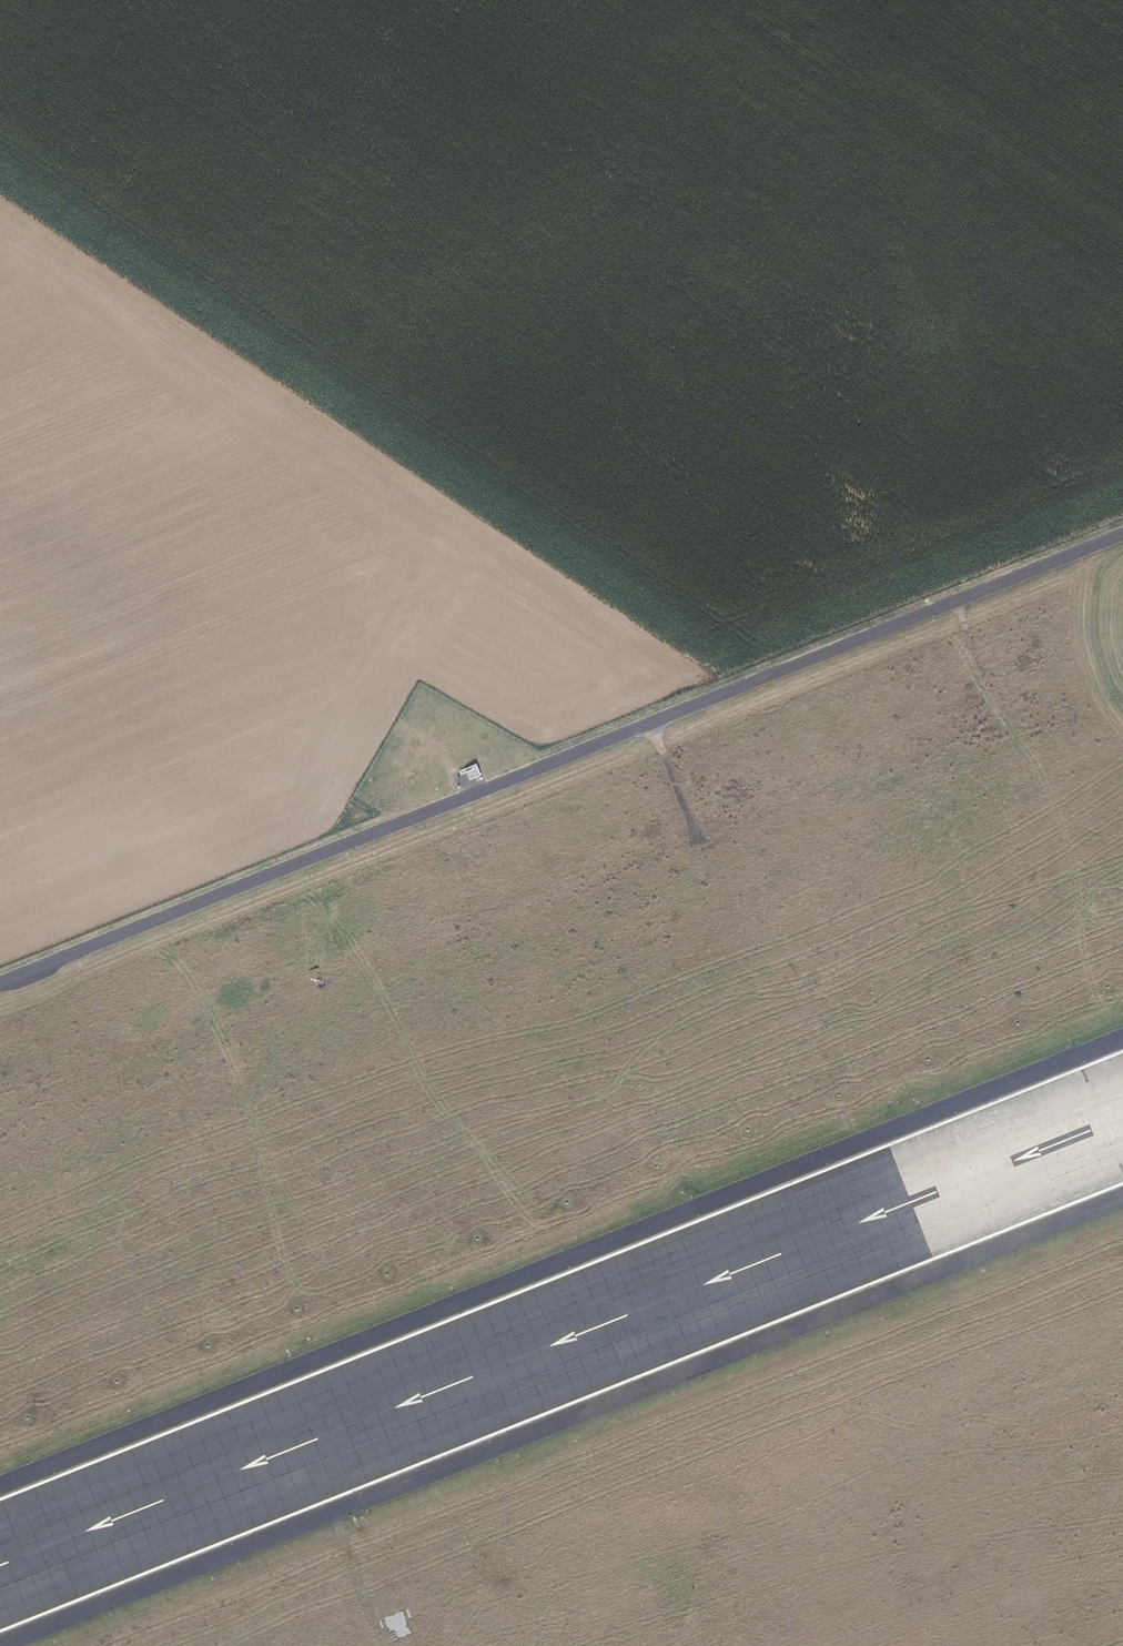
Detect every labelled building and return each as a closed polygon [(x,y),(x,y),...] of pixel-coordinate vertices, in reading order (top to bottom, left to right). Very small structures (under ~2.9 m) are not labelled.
[(725,837),(719,823),(706,828),(712,842),(725,837)]
